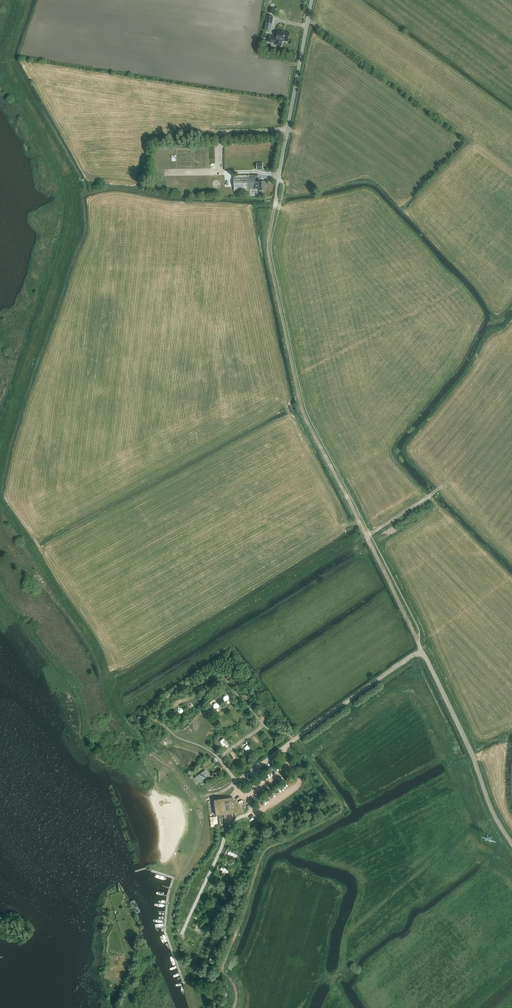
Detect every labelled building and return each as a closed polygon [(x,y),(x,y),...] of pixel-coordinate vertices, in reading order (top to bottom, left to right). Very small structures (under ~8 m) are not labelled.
[(268,16),(265,30),(271,32),(274,17),(268,16)] [(290,33),(278,31),(277,37),(269,36),(268,42),(276,43),(276,45),(282,46),(283,41),(289,42),(290,33)] [(195,168),(216,168),(216,147),(195,148),(195,168)] [(256,180),(255,175),(230,176),(231,191),(256,190),(256,189),(259,189),(259,190),(265,190),(265,182),(259,182),(259,183),(255,183),(255,180),(256,180)] [(209,776),(205,771),(194,779),(197,785),(209,776)] [(244,812),(233,798),(216,800),(218,816),(244,812)]
